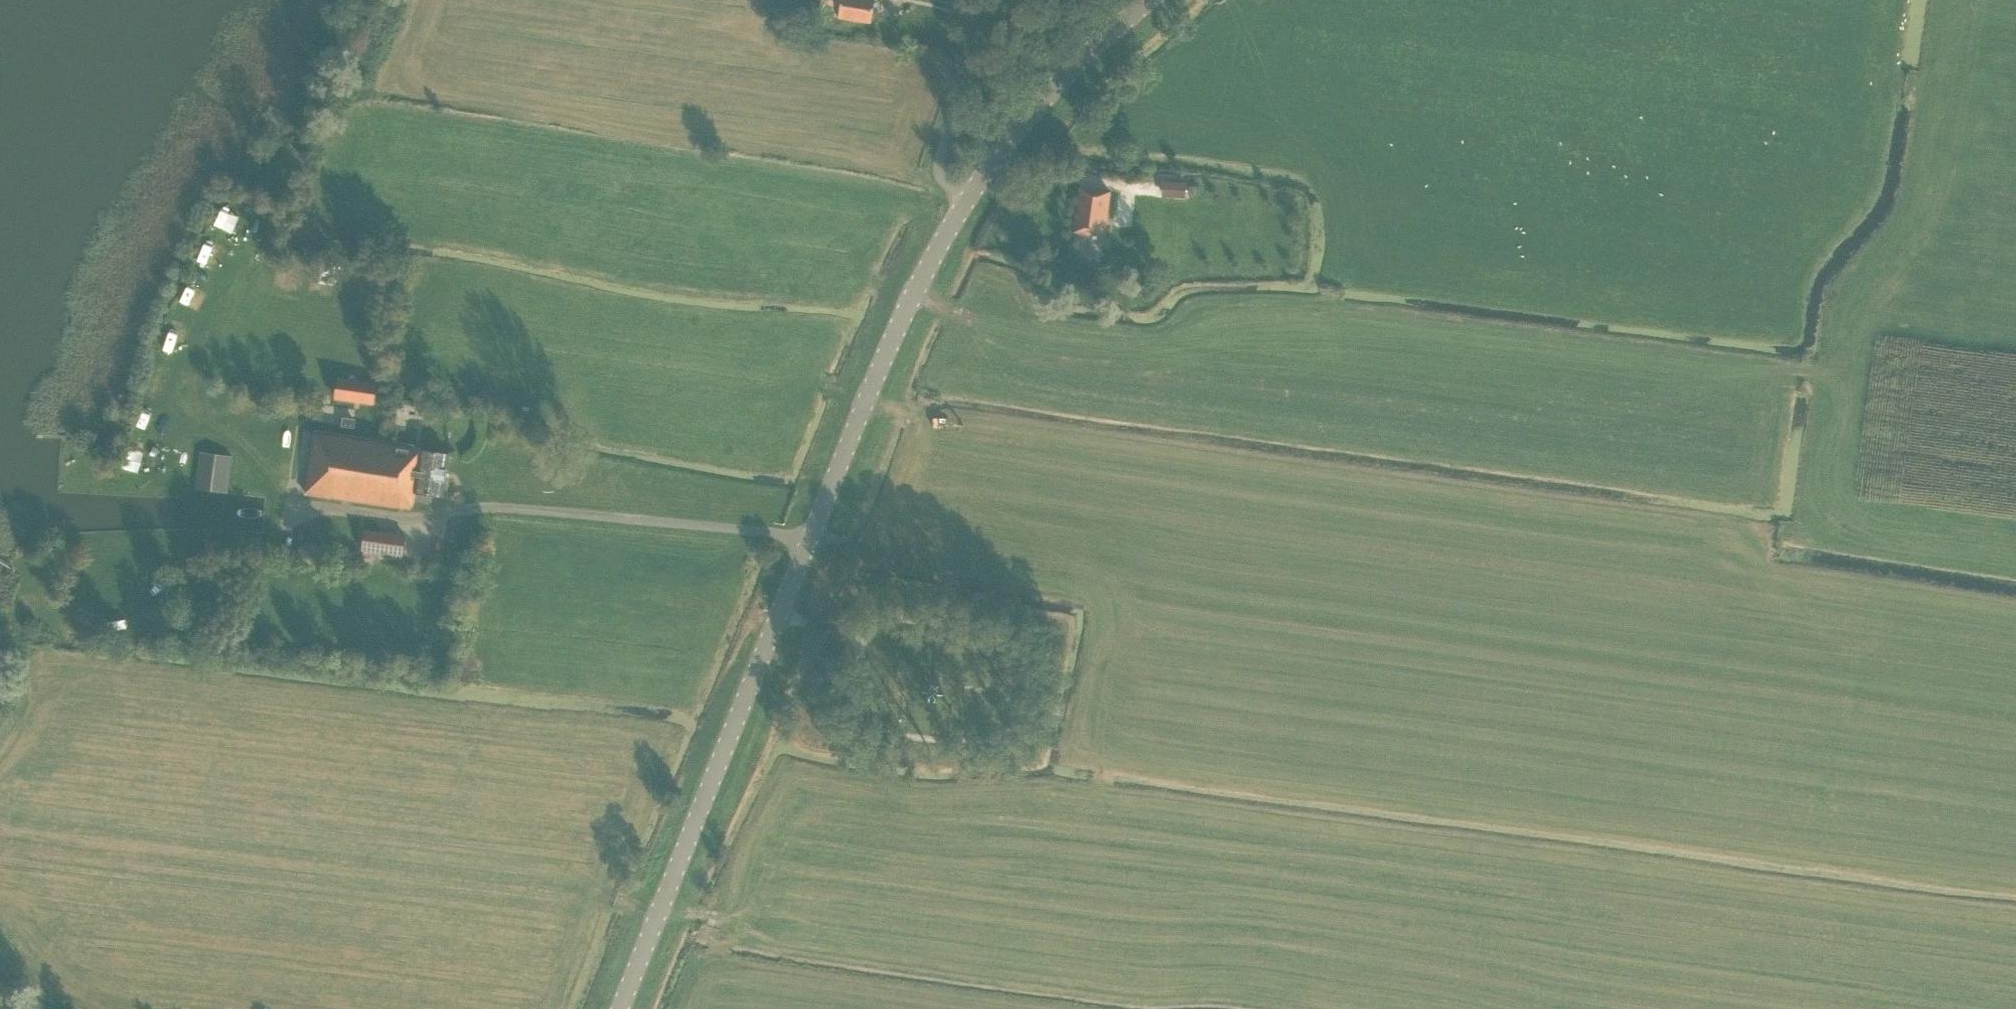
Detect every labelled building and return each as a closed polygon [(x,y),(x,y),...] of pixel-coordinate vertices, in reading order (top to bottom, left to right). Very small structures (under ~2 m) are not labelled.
[(819,14),(838,17),(871,23),(875,0),(821,0),(819,14)] [(1110,192),(1080,187),(1074,232),(1104,235),(1110,192)] [(212,206),(208,224),(229,229),(234,211),(212,206)] [(188,264),(198,268),(205,248),(195,245),(188,264)] [(170,341),(175,324),(162,320),(157,337),(170,341)] [(341,379),(337,385),(335,398),(374,403),(377,384),(341,379)] [(356,418),(343,416),(341,426),(355,428),(356,418)] [(414,492),(443,496),(449,454),(421,450),(421,448),(414,447),(415,445),(315,430),(305,494),(412,509),(414,492)] [(134,467),(138,447),(118,442),(113,462),(134,467)] [(228,491),(233,456),(199,452),(195,487),(228,491)] [(406,534),(364,529),(361,551),(403,556),(406,534)]
